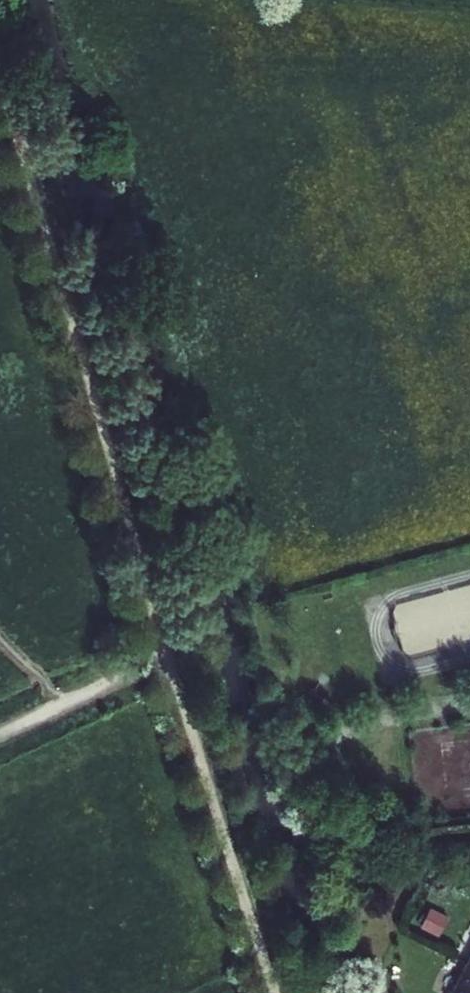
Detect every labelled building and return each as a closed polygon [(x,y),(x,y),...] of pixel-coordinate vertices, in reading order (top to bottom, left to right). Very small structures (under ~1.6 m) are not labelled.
[(443,932),(450,910),(432,905),(425,926),(443,932)] [(435,992),(469,992),(469,929),(435,992)]
